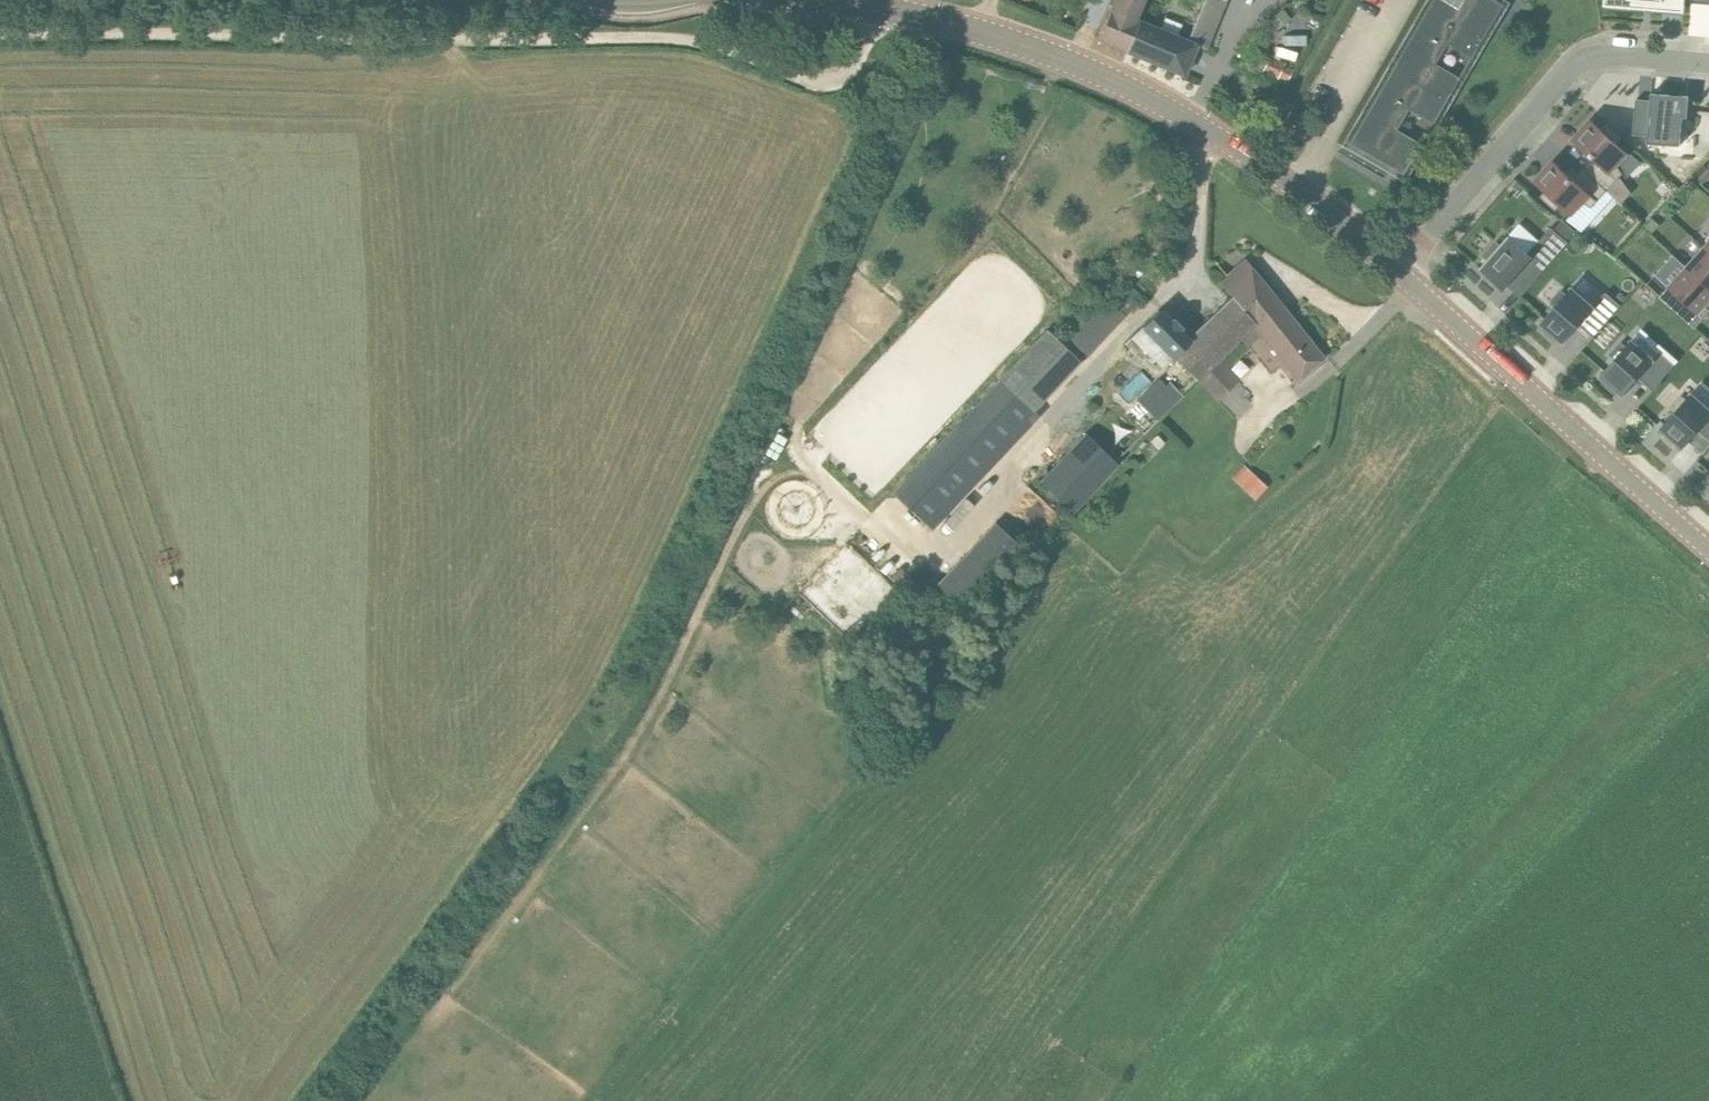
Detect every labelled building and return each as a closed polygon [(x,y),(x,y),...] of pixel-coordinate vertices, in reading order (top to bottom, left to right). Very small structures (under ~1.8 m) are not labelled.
[(1136,19),(1144,0),(1115,0),(1099,39),(1123,49),(1135,19),(1136,19)] [(1226,0),(1205,0),(1188,40),(1197,45),(1206,49),(1226,0)] [(1292,5),(1305,10),(1307,5),(1295,0),(1294,0),(1292,5)] [(1509,2),(1505,0),(1426,0),(1342,145),(1405,182),(1509,2)] [(1604,6),(1629,8),(1629,0),(1605,0),(1604,6)] [(1281,11),(1270,22),(1278,31),(1290,20),(1281,11)] [(1188,40),(1136,19),(1135,19),(1123,49),(1185,75),(1197,45),(1188,40)] [(1278,80),(1279,78),(1288,81),(1292,72),(1284,69),(1284,67),(1269,60),(1263,73),(1278,80)] [(1636,102),(1634,137),(1648,138),(1647,146),(1681,148),(1683,120),(1687,120),(1688,99),(1651,96),(1651,103),(1636,102)] [(1620,177),(1623,174),(1617,165),(1627,153),(1617,144),(1622,139),(1606,124),(1602,130),(1591,120),(1590,122),(1577,137),(1576,136),(1572,140),(1574,142),(1575,142),(1586,152),(1592,158),(1587,164),(1582,169),(1607,191),(1620,177)] [(1573,179),(1567,174),(1555,163),(1556,162),(1554,160),(1550,165),(1537,180),(1535,181),(1546,191),(1542,194),(1541,196),(1557,210),(1561,205),(1572,215),(1583,203),(1592,208),(1607,191),(1582,169),(1578,173),(1573,179)] [(1708,169),(1703,165),(1694,174),(1703,183),(1708,178),(1708,169)] [(1652,233),(1660,225),(1652,218),(1644,226),(1652,233)] [(1553,229),(1566,241),(1574,232),(1561,220),(1553,229)] [(1480,269),(1500,287),(1504,290),(1508,286),(1521,298),(1568,243),(1551,228),(1528,254),(1508,236),(1500,246),(1496,243),(1485,256),(1488,259),(1480,269)] [(1705,247),(1687,266),(1708,286),(1708,251),(1705,247)] [(1324,358),(1278,301),(1245,261),(1218,281),(1232,298),(1231,298),(1262,336),(1297,380),(1324,358)] [(1670,288),(1681,298),(1704,319),(1708,313),(1708,309),(1706,306),(1708,302),(1708,286),(1687,266),(1669,287),(1670,288)] [(1112,303),(1124,315),(1143,295),(1131,283),(1112,303)] [(1591,337),(1593,338),(1621,306),(1606,292),(1604,295),(1593,307),(1572,288),(1566,295),(1561,291),(1551,302),(1556,306),(1541,323),(1546,327),(1543,331),(1556,342),(1559,339),(1564,343),(1576,329),(1579,325),(1592,336),(1591,337)] [(1681,298),(1670,288),(1661,298),(1667,303),(1672,308),(1681,298)] [(1613,298),(1619,304),(1625,297),(1619,291),(1613,298)] [(1125,315),(1124,315),(1112,303),(1104,295),(1066,335),(1086,355),(1125,315)] [(1231,298),(1190,341),(1213,366),(1220,359),(1242,338),(1249,347),(1262,336),(1231,298)] [(1195,381),(1198,378),(1213,366),(1190,341),(1180,329),(1183,327),(1175,319),(1172,322),(1161,310),(1126,343),(1157,375),(1174,360),(1195,381)] [(932,530),(1041,415),(1035,409),(1080,362),(1047,329),(892,492),(932,530)] [(1615,359),(1602,374),(1601,375),(1606,380),(1603,383),(1615,394),(1618,391),(1623,395),(1624,394),(1635,382),(1639,377),(1651,388),(1651,389),(1652,391),(1675,365),(1660,352),(1653,359),(1631,340),(1625,347),(1621,343),(1611,355),(1615,359)] [(1220,359),(1213,366),(1198,378),(1218,400),(1239,380),(1220,359)] [(1103,413),(1085,432),(1116,461),(1184,395),(1171,381),(1166,385),(1160,378),(1113,424),(1103,413)] [(1689,442),(1699,430),(1708,439),(1708,409),(1692,393),(1691,393),(1685,400),(1681,396),(1671,408),(1675,412),(1660,428),(1665,433),(1662,436),(1675,447),(1678,444),(1683,448),(1689,442)] [(1116,461),(1085,432),(1039,482),(1073,513),(1118,464),(1116,461)] [(1157,436),(1150,442),(1157,450),(1164,444),(1157,436)] [(1267,485),(1247,466),(1235,479),(1254,498),(1267,485)] [(994,524),(933,589),(960,615),(1022,551),(994,524)]
